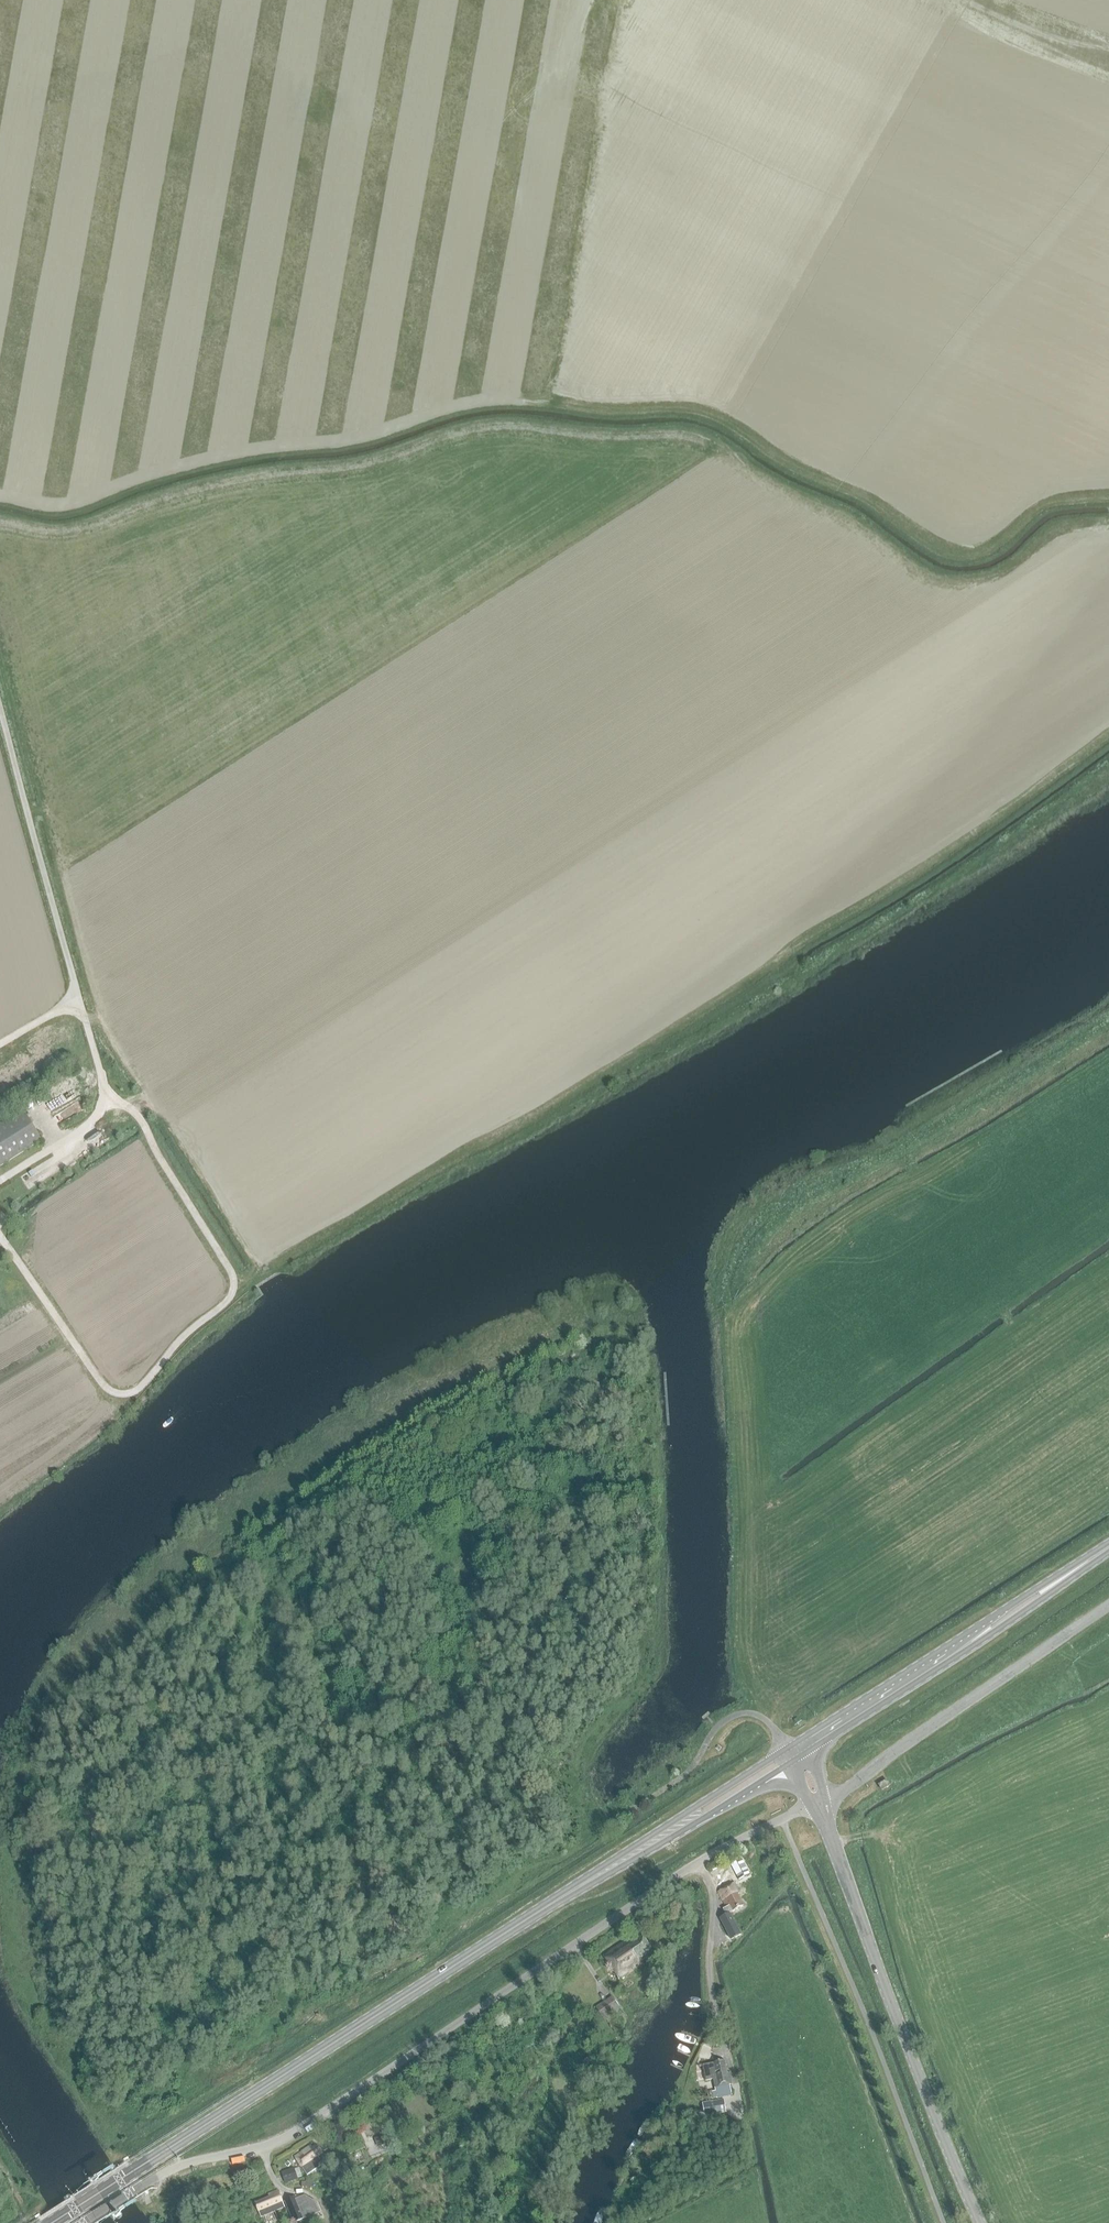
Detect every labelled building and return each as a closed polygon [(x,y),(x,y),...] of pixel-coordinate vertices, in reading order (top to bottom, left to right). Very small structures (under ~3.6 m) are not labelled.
[(0,1125),(0,1167),(40,1142),(21,1112),(0,1125)] [(879,1786),(882,1790),(889,1786),(886,1781),(879,1786)] [(750,1876),(740,1856),(730,1861),(741,1881),(750,1876)] [(743,1906),(737,1894),(740,1893),(734,1883),(718,1892),(726,1907),(729,1914),(743,1906)] [(720,1919),(731,1939),(740,1934),(729,1914),(726,1907),(722,1909),(726,1916),(720,1919)] [(603,1956),(620,1980),(642,1965),(640,1962),(654,1953),(640,1934),(627,1943),(625,1941),(603,1956)] [(595,2007),(605,2022),(607,2020),(615,2033),(622,2028),(611,2012),(614,2010),(615,2011),(619,2008),(612,1997),(595,2007)] [(708,2031),(703,2044),(711,2047),(717,2035),(708,2031)] [(588,2071),(595,2067),(590,2058),(583,2062),(588,2071)] [(727,2074),(724,2061),(702,2066),(706,2081),(713,2079),(716,2091),(708,2092),(709,2099),(717,2097),(717,2099),(732,2096),(730,2086),(733,2085),(730,2073),(727,2074)] [(726,2113),(723,2100),(702,2103),(704,2116),(726,2113)] [(381,2145),(388,2143),(385,2134),(378,2137),(381,2145)] [(317,2157),(322,2154),(316,2145),(310,2149),(309,2147),(294,2157),(304,2171),(307,2175),(322,2164),(317,2157)] [(343,2166),(345,2171),(351,2168),(348,2163),(343,2166)] [(281,2173),(285,2183),(297,2179),(293,2169),(281,2173)] [(342,2182),(329,2181),(328,2188),(332,2188),(332,2189),(341,2189),(342,2182)] [(254,2203),(260,2217),(284,2207),(277,2191),(268,2195),(269,2197),(254,2203)] [(304,2215),(295,2195),(285,2199),(293,2219),(304,2215)]
